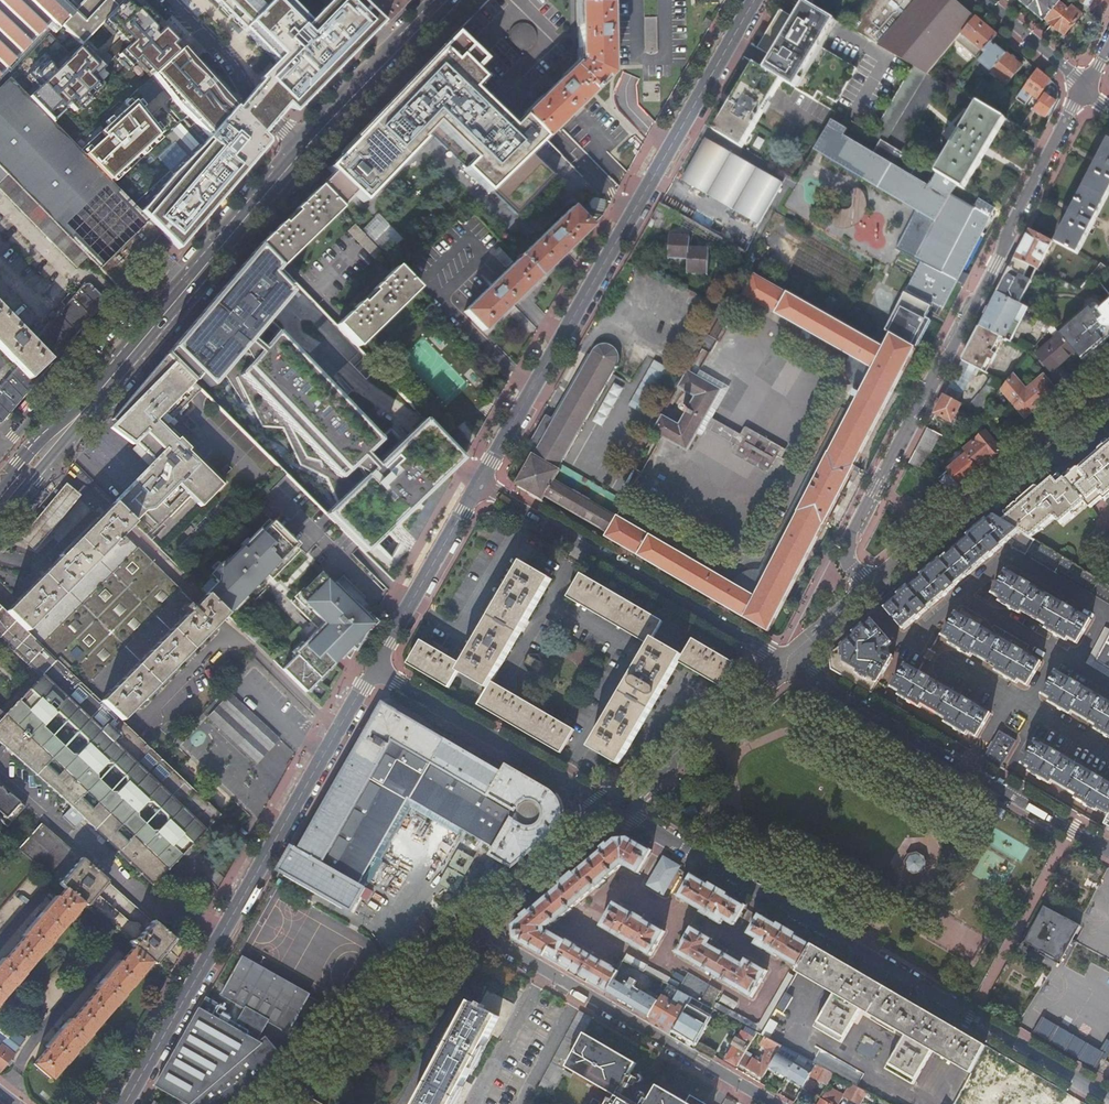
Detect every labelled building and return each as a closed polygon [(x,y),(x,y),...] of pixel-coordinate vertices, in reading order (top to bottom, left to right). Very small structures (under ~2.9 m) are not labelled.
[(47,26),(54,33),(61,27),(81,45),(124,0),(84,0),(72,12),(60,0),(0,0),(0,77),(47,26)] [(81,45),(61,27),(54,33),(47,26),(7,77),(109,178),(215,77),(209,51),(162,0),(124,0),(81,45)] [(84,0),(60,0),(72,12),(84,0)] [(141,198),(168,224),(176,231),(185,240),(190,233),(221,202),(250,171),(270,150),(273,147),(274,146),(284,135),(295,123),(298,120),(302,116),(376,37),(386,27),(365,6),(364,6),(359,0),(331,0),(329,1),(328,0),(212,0),(213,1),(273,59),(255,78),(252,81),(234,100),(230,104),(141,198)] [(365,6),(386,27),(408,0),(370,0),(364,6),(365,6)] [(610,73),(608,0),(577,0),(577,29),(577,64),(549,91),(522,117),(545,139),(610,73)] [(847,27),(914,65),(926,73),(928,74),(958,38),(976,17),(958,1),(956,0),(869,0),(847,27)] [(1045,17),(1045,16),(1059,0),(1024,0),(1045,17)] [(1060,0),(1059,0),(1045,16),(1047,17),(1047,18),(1046,19),(1047,19),(1047,20),(1047,21),(1047,22),(1048,22),(1049,23),(1050,23),(1051,23),(1052,23),(1053,23),(1057,26),(1065,33),(1082,13),(1072,4),(1068,7),(1060,0)] [(1082,2),(1091,7),(1104,14),(1107,9),(1108,4),(1108,0),(1083,0),(1082,2)] [(768,63),(764,69),(781,80),(796,88),(816,100),(820,93),(836,103),(866,54),(862,52),(854,67),(850,64),(852,61),(841,54),(839,57),(820,46),(829,32),(832,28),(836,20),(827,15),(805,2),(800,10),(795,18),(781,10),(775,19),(772,25),(758,48),(772,57),(768,63)] [(647,50),(659,50),(658,16),(646,17),(647,50)] [(709,28),(713,21),(706,17),(702,24),(709,28)] [(958,38),(980,56),(997,35),(980,20),(976,17),(958,38)] [(979,61),(992,71),(1006,54),(1003,51),(1000,48),(1005,42),(997,35),(980,56),(982,58),(979,61)] [(545,139),(522,117),(447,41),(404,85),(340,153),(341,154),(328,169),(332,173),(319,187),(340,209),(354,194),(363,203),(420,144),(418,142),(429,132),(465,167),(462,170),(488,194),(490,191),(516,215),(554,175),(531,153),(545,139)] [(1006,54),(992,71),(1008,84),(1016,74),(1022,67),(1006,54)] [(756,65),(754,63),(750,69),(746,76),(732,101),(716,128),(719,130),(753,71),(756,65)] [(778,86),(781,80),(764,69),(756,65),(753,71),(719,130),(716,128),(715,131),(742,148),(766,106),(778,86)] [(877,127),(873,134),(881,139),(885,142),(926,73),(914,65),(877,127)] [(1044,94),(1053,82),(1050,79),(1038,69),(1017,99),(1025,105),(1033,95),(1040,100),(1044,94)] [(52,221),(102,173),(7,77),(0,85),(0,168),(52,221)] [(984,80),(970,98),(977,102),(991,86),(984,80)] [(1040,100),(1034,109),(1045,117),(1056,102),(1050,97),(1044,94),(1040,100)] [(960,132),(936,172),(937,173),(956,185),(964,189),(988,150),(1000,129),(1003,124),(1006,119),(1004,118),(978,103),(975,108),(973,111),(960,132)] [(995,208),(979,198),(974,207),(951,193),(956,185),(937,173),(928,187),(910,176),(919,162),(901,151),(885,142),(881,139),(872,153),(844,136),(848,130),(832,120),(821,138),(815,149),(916,210),(935,221),(915,259),(921,262),(905,293),(885,331),(890,334),(915,349),(916,348),(931,320),(926,317),(927,314),(929,311),(939,316),(943,308),(957,281),(960,276),(962,271),(989,220),(995,208)] [(782,182),(705,139),(682,179),(723,203),(759,223),(782,182)] [(1058,244),(1078,254),(1093,226),(1108,195),(1108,146),(1106,151),(1104,150),(1098,161),(1092,173),(1094,174),(1080,202),(1078,201),(1071,213),(1065,224),(1068,226),(1058,244)] [(87,257),(52,221),(0,168),(0,191),(76,268),(87,257)] [(87,257),(116,286),(161,233),(159,231),(156,227),(102,173),(52,221),(87,257)] [(1092,173),(1078,201),(1080,202),(1094,174),(1092,173)] [(267,238),(259,245),(280,267),(340,209),(319,187),(295,211),(297,213),(284,225),(282,223),(272,232),(267,238)] [(592,194),(588,206),(604,211),(608,199),(592,194)] [(660,203),(648,224),(652,227),(655,221),(659,223),(664,215),(668,217),(672,210),(660,203)] [(592,228),(572,208),(562,218),(520,260),(518,257),(516,259),(517,261),(464,313),(484,333),(500,318),(561,258),(569,250),(571,248),(592,228)] [(805,208),(801,214),(809,218),(812,212),(805,208)] [(935,221),(916,210),(896,249),(901,252),(915,259),(935,221)] [(1065,224),(1056,243),(1058,244),(1068,226),(1065,224)] [(366,237),(355,225),(345,234),(368,259),(378,249),(369,239),(366,237)] [(833,226),(830,232),(837,235),(840,229),(833,226)] [(1022,244),(1015,259),(1030,266),(1039,270),(1053,241),(1030,229),(1022,244)] [(708,248),(689,247),(689,236),(670,235),(668,256),(687,257),(687,271),(707,272),(708,248)] [(325,514),(365,553),(388,531),(463,459),(429,423),(425,419),(376,465),(367,455),(382,440),(277,332),(263,349),(252,340),(292,292),(274,274),(280,267),(270,257),(259,245),(203,311),(166,356),(193,383),(198,378),(210,390),(226,371),(244,349),(255,358),(254,359),(245,370),(240,376),(341,480),(347,474),(359,463),(363,459),(372,469),(368,472),(337,503),(325,514)] [(454,293),(469,307),(513,258),(499,245),(454,293)] [(1030,266),(1015,259),(1003,282),(997,292),(1020,304),(1032,281),(1025,277),(1030,266)] [(1101,263),(1099,265),(1093,274),(1099,281),(1108,269),(1101,263)] [(403,275),(396,267),(372,290),(374,292),(362,304),(360,303),(336,326),(357,348),(417,289),(403,275)] [(970,275),(962,271),(957,281),(965,285),(967,280),(970,275)] [(743,617),(768,632),(823,526),(824,527),(833,509),(856,466),(854,465),(861,454),(915,349),(890,334),(885,331),(880,328),(873,341),(754,273),(742,295),(850,356),(872,369),(829,452),(828,452),(797,512),(798,513),(755,596),(733,583),(652,536),(616,516),(555,480),(560,470),(559,469),(613,374),(618,365),(618,364),(619,362),(619,360),(619,357),(619,355),(618,352),(617,350),(615,348),(613,347),(611,345),(609,345),(606,344),(604,344),(601,345),(599,346),(597,347),(595,349),(593,350),(590,355),(588,354),(552,418),(547,416),(547,415),(546,415),(546,416),(545,416),(545,417),(530,443),(536,447),(532,453),(514,484),(528,492),(543,500),(545,497),(606,533),(604,536),(639,557),(743,617)] [(105,301),(92,286),(90,285),(88,285),(86,285),(83,287),(35,345),(0,309),(0,348),(19,368),(0,390),(0,424),(3,424),(57,359),(105,301)] [(1046,333),(1052,325),(1044,316),(1020,304),(997,292),(983,321),(980,326),(1005,339),(1011,342),(1022,321),(1046,333)] [(1103,308),(1101,309),(1100,308),(1098,307),(1097,306),(1095,306),(1093,306),(1092,306),(1091,307),(1091,308),(1091,309),(1090,307),(1059,334),(1075,352),(1083,360),(1108,339),(1108,337),(1108,303),(1103,308)] [(709,336),(716,340),(727,322),(719,318),(709,336)] [(987,373),(1005,339),(980,326),(965,355),(962,360),(980,369),(987,373)] [(1052,371),(1075,352),(1059,334),(1037,353),(1045,363),(1052,371)] [(1030,352),(1035,346),(1021,339),(1018,346),(1030,352)] [(120,409),(111,420),(115,424),(110,429),(132,445),(134,443),(143,452),(153,462),(125,491),(120,496),(113,503),(133,523),(148,538),(189,497),(200,508),(210,498),(224,484),(165,426),(189,403),(201,391),(193,383),(166,356),(154,370),(120,409)] [(854,387),(758,571),(757,570),(754,570),(751,571),(749,571),(745,572),(742,574),(740,575),(738,576),(736,578),(735,580),(733,583),(755,596),(798,513),(797,512),(828,452),(829,452),(872,369),(850,356),(849,357),(848,360),(847,363),(847,365),(846,368),(847,371),(847,374),(848,377),(849,380),(851,383),(854,387)] [(644,414),(670,369),(655,360),(629,406),(644,414)] [(976,376),(980,369),(962,360),(947,390),(944,395),(958,402),(972,374),(976,376)] [(694,397),(688,408),(685,413),(679,424),(662,415),(652,432),(661,437),(686,451),(696,434),(711,407),(721,389),(697,376),(688,370),(678,388),(694,397)] [(729,387),(700,371),(697,376),(721,389),(711,407),(714,409),(715,409),(716,410),(729,387)] [(1026,391),(1013,375),(1006,383),(998,392),(1015,411),(1022,420),(1056,390),(1044,376),(1026,391)] [(998,392),(1006,383),(993,376),(971,408),(981,414),(998,392)] [(615,382),(595,419),(603,423),(609,413),(610,414),(624,387),(615,382)] [(952,422),(962,404),(958,402),(944,395),(935,413),(943,418),(952,422)] [(732,453),(732,454),(770,475),(771,475),(772,475),(773,474),(774,472),(776,468),(781,471),(787,461),(782,458),(785,452),(786,452),(786,451),(786,450),(785,450),(785,449),(784,449),(747,428),(746,427),(745,427),(745,428),(744,428),(743,429),(740,434),(712,418),(715,412),(715,411),(715,410),(715,409),(714,409),(711,407),(696,434),(699,435),(700,435),(701,435),(702,435),(703,434),(706,428),(735,444),(731,450),(731,451),(731,452),(731,453),(732,453)] [(922,470),(940,434),(927,428),(918,445),(909,463),(922,470)] [(991,460),(1002,451),(986,432),(964,451),(967,455),(980,470),(991,460)] [(737,450),(770,469),(779,452),(746,433),(737,450)] [(1086,503),(1091,509),(1093,507),(1100,501),(1101,500),(1104,498),(1106,500),(1108,498),(1108,444),(1107,446),(1100,452),(1076,472),(1066,480),(1065,478),(1059,483),(1054,478),(1037,493),(1034,495),(1023,505),(1018,509),(1004,521),(1032,539),(1056,518),(1061,524),(1086,503)] [(948,472),(960,486),(970,478),(980,470),(967,455),(948,472)] [(624,486),(631,490),(641,472),(634,468),(624,486)] [(960,486),(948,472),(938,480),(955,491),(960,486)] [(64,488),(18,540),(31,551),(77,500),(64,488)] [(26,631),(122,535),(133,523),(113,503),(103,513),(99,518),(55,563),(28,591),(20,599),(13,606),(7,613),(26,631)] [(885,608),(904,630),(1006,543),(1108,603),(1108,586),(1032,539),(1004,521),(995,515),(988,521),(972,535),(941,561),(916,583),(899,597),(885,608)] [(260,533),(271,522),(269,520),(258,531),(260,533)] [(258,531),(251,538),(282,569),(300,551),(271,522),(260,533),(258,531)] [(85,687),(100,701),(194,606),(179,591),(151,563),(136,549),(122,535),(26,631),(41,645),(85,687)] [(251,538),(247,542),(241,548),(224,565),(218,571),(215,574),(218,577),(214,580),(217,583),(205,595),(226,614),(226,615),(231,609),(243,597),(254,586),(260,580),(260,579),(266,574),(272,580),(276,575),(282,569),(251,538)] [(241,548),(247,542),(244,539),(238,545),(241,548)] [(218,571),(224,565),(221,562),(215,569),(218,571)] [(463,664),(422,640),(408,664),(449,688),(459,672),(488,689),(479,705),(540,741),(561,754),(575,730),(493,682),(550,583),(553,579),(523,562),(463,664)] [(1068,639),(1077,644),(1091,619),(1006,570),(992,594),(1001,599),(999,602),(1021,614),(1023,612),(1047,626),(1045,629),(1067,641),(1068,639)] [(331,585),(333,583),(322,572),(320,574),(331,585)] [(567,597),(649,645),(589,748),(620,765),(659,696),(679,663),(721,687),(735,663),(693,639),(683,656),(653,638),(663,621),(581,573),(567,597)] [(358,644),(362,636),(366,629),(371,621),(365,615),(349,599),(343,593),(333,583),(331,585),(320,574),(293,602),(291,603),(318,629),(311,637),(303,645),(292,655),(291,656),(293,658),(282,670),(305,692),(307,691),(313,684),(318,679),(324,673),(331,666),(337,660),(343,654),(349,659),(358,644)] [(262,582),(260,580),(254,586),(256,588),(262,582)] [(205,595),(194,606),(100,701),(120,721),(212,629),(226,614),(205,595)] [(243,597),(231,609),(233,611),(245,599),(243,597)] [(6,749),(63,799),(62,799),(71,807),(83,819),(154,885),(183,853),(188,848),(191,844),(220,815),(217,813),(160,758),(158,757),(154,753),(142,742),(134,734),(120,721),(100,701),(85,687),(41,645),(26,631),(7,613),(0,606),(0,635),(40,674),(28,688),(25,691),(23,693),(5,714),(0,719),(0,744),(2,745),(6,749)] [(1019,681),(1028,686),(1042,662),(957,612),(942,636),(951,641),(950,644),(971,657),(973,654),(997,668),(996,671),(1017,684),(1019,681)] [(369,631),(377,622),(373,618),(371,621),(366,629),(369,631)] [(832,669),(872,693),(877,683),(878,683),(893,658),(893,655),(888,652),(887,648),(892,644),(892,642),(872,620),(851,637),(830,655),(831,662),(832,669)] [(1108,637),(1108,629),(1106,628),(1088,663),(1108,675),(1108,668),(1097,660),(1108,637)] [(1097,660),(1108,668),(1108,637),(1097,660)] [(292,655),(303,645),(300,643),(290,653),(292,655)] [(544,663),(529,654),(523,664),(538,673),(544,663)] [(968,732),(977,738),(991,713),(906,663),(892,688),(901,693),(899,696),(920,708),(922,706),(946,720),(945,723),(966,735),(968,732)] [(1056,670),(1042,695),(1051,700),(1049,702),(1071,715),(1072,712),(1097,726),(1095,729),(1108,737),(1108,701),(1056,670)] [(324,673),(318,679),(320,682),(326,676),(324,673)] [(313,684),(307,691),(309,693),(315,687),(313,684)] [(247,712),(229,696),(209,719),(225,734),(258,765),(264,759),(273,749),(280,742),(247,712)] [(280,870),(347,909),(353,912),(357,905),(367,888),(360,884),(409,799),(495,849),(491,855),(513,868),(521,860),(558,829),(559,828),(561,824),(562,819),(563,815),(563,810),(561,805),(560,801),(557,797),(554,794),(550,791),(513,769),(507,766),(502,773),(383,704),(300,850),(293,846),(280,870)] [(984,758),(1001,768),(1016,741),(1000,732),(984,758)] [(1036,739),(1022,764),(1031,769),(1029,772),(1051,784),(1052,782),(1077,796),(1075,798),(1097,811),(1098,808),(1108,815),(1108,782),(1036,739)] [(3,823),(8,827),(24,808),(25,807),(8,792),(7,793),(5,794),(3,789),(1,786),(0,787),(0,817),(3,823)] [(1004,808),(992,801),(986,812),(993,815),(999,818),(1004,808)] [(691,808),(690,803),(678,807),(681,817),(693,814),(691,808)] [(74,829),(83,819),(71,807),(62,818),(74,829)] [(59,883),(81,858),(41,823),(18,849),(29,858),(59,883)] [(616,977),(619,971),(613,968),(613,967),(604,961),(603,962),(592,956),(587,954),(587,953),(576,947),(576,946),(567,940),(567,941),(551,932),(547,933),(546,927),(550,927),(562,916),(563,917),(572,910),(571,909),(581,900),(585,896),(586,896),(596,888),(597,889),(606,881),(605,880),(622,865),(627,868),(627,867),(638,873),(651,850),(629,837),(615,838),(513,926),(514,940),(607,993),(616,977)] [(916,877),(923,875),(927,869),(926,860),(919,856),(911,858),(909,861),(907,864),(908,873),(916,877)] [(107,880),(81,858),(59,883),(65,889),(82,903),(85,905),(95,894),(107,880)] [(671,862),(664,858),(648,885),(664,895),(680,867),(671,862)] [(746,906),(692,874),(679,897),(702,911),(701,913),(707,916),(708,916),(713,919),(713,920),(722,925),(725,920),(734,926),(746,906)] [(65,889),(43,914),(41,912),(36,918),(38,920),(0,964),(0,998),(82,903),(65,889)] [(95,894),(85,905),(131,945),(132,945),(142,932),(138,929),(133,927),(95,894)] [(601,927),(629,943),(634,946),(634,947),(650,956),(664,932),(615,903),(601,927)] [(1023,941),(1059,960),(1078,924),(1042,905),(1027,934),(1023,941)] [(777,955),(800,968),(813,945),(760,914),(748,934),(758,940),(755,944),(764,949),(764,950),(765,949),(769,952),(776,956),(777,955)] [(142,932),(132,945),(133,947),(150,961),(153,964),(163,952),(170,944),(174,940),(152,920),(142,932)] [(688,960),(693,963),(694,963),(736,988),(741,991),(752,997),(767,971),(746,959),(743,964),(710,944),(713,939),(693,927),(677,954),(688,960)] [(933,1051),(971,1073),(986,1047),(963,1033),(934,1017),(907,1000),(906,1001),(899,997),(891,992),(892,991),(861,973),(831,955),(813,945),(800,968),(797,972),(835,994),(815,1027),(842,1043),(861,1009),(906,1035),(887,1069),(913,1085),(933,1051)] [(150,961),(133,947),(105,979),(103,977),(98,983),(100,985),(66,1024),(64,1022),(59,1028),(62,1030),(33,1063),(50,1078),(150,961)] [(659,980),(668,984),(670,979),(647,966),(648,965),(627,954),(624,961),(650,975),(659,980)] [(246,1007),(270,1021),(290,1032),(298,1017),(307,1001),(309,997),(242,958),(222,993),(246,1007)] [(994,1004),(1080,1052),(1101,1015),(1015,967),(994,1004)] [(761,1034),(770,1019),(776,1009),(785,993),(795,977),(790,974),(760,1024),(756,1025),(715,1002),(721,991),(688,973),(678,990),(693,998),(715,1010),(759,1033),(761,1034)] [(616,977),(607,993),(619,1001),(640,1013),(649,1018),(650,1016),(661,997),(647,989),(645,994),(616,977)] [(668,985),(661,997),(650,1016),(654,1018),(668,1026),(674,1030),(693,998),(678,990),(668,985)] [(514,1005),(489,991),(480,1007),(471,1002),(418,1103),(461,1103),(471,1085),(466,1082),(496,1025),(501,1028),(508,1016),(514,1005)] [(785,993),(776,1009),(784,1013),(793,998),(785,993)] [(735,1009),(738,1004),(724,996),(721,1001),(735,1009)] [(156,1087),(162,1090),(171,1095),(166,1103),(184,1103),(185,1103),(187,1103),(225,1103),(232,1099),(228,1094),(233,1090),(237,1095),(244,1088),(240,1084),(244,1081),(248,1085),(280,1058),(280,1057),(281,1057),(281,1056),(281,1055),(281,1054),(280,1053),(259,1041),(267,1026),(243,1013),(235,1027),(220,1018),(226,1008),(208,997),(156,1087)] [(697,1042),(715,1010),(693,998),(674,1030),(684,1035),(687,1037),(697,1042)] [(324,1011),(307,1001),(298,1017),(316,1027),(324,1011)] [(267,1026),(270,1021),(246,1007),(243,1013),(267,1026)] [(585,1034),(593,1018),(581,1011),(539,1088),(552,1095),(567,1068),(585,1034)] [(767,1037),(769,1039),(778,1024),(770,1019),(761,1034),(767,1037)] [(0,1045),(0,1071),(6,1064),(10,1058),(24,1040),(4,1024),(0,1029),(0,1033),(6,1038),(0,1045)] [(740,1065),(747,1052),(749,1050),(752,1044),(755,1039),(744,1032),(741,1037),(737,1043),(735,1047),(727,1060),(738,1067),(740,1065)] [(585,1034),(567,1068),(613,1096),(608,1103),(704,1103),(690,1096),(686,1103),(658,1086),(657,1088),(650,1085),(649,1086),(643,1083),(643,1082),(643,1081),(643,1080),(643,1079),(643,1078),(643,1077),(642,1076),(641,1076),(641,1075),(640,1075),(639,1075),(638,1075),(637,1075),(636,1075),(635,1075),(635,1076),(634,1077),(630,1075),(636,1064),(585,1034)] [(872,1060),(881,1045),(865,1036),(856,1051),(872,1060)] [(778,1053),(782,1046),(769,1039),(767,1037),(763,1045),(769,1048),(760,1063),(753,1059),(753,1055),(747,1052),(740,1065),(759,1076),(763,1078),(768,1070),(770,1067),(778,1053)] [(783,1046),(782,1046),(778,1053),(770,1067),(768,1070),(771,1071),(775,1073),(776,1071),(787,1077),(792,1069),(795,1063),(800,1055),(783,1046)] [(986,1047),(971,1073),(962,1090),(987,1103),(1087,1103),(986,1047)] [(287,1060),(281,1054),(281,1055),(281,1056),(281,1057),(280,1057),(280,1058),(248,1085),(244,1088),(237,1095),(232,1099),(225,1103),(235,1103),(287,1060)] [(809,1060),(800,1055),(795,1063),(792,1069),(787,1077),(787,1078),(790,1079),(803,1088),(813,1072),(817,1065),(809,1060)] [(829,1085),(835,1075),(817,1065),(813,1072),(803,1088),(809,1091),(810,1090),(814,1082),(812,1081),(815,1077),(822,1081),(829,1085)] [(851,1100),(859,1088),(852,1084),(844,1096),(851,1100)] [(809,1091),(803,1088),(801,1093),(809,1097),(812,1091),(810,1090),(809,1091)] [(859,1088),(851,1100),(858,1103),(860,1103),(867,1092),(859,1088)] [(828,1102),(834,1092),(828,1089),(819,1103),(830,1103),(828,1102)] [(156,1101),(162,1103),(166,1103),(171,1095),(162,1090),(156,1101)] [(232,1099),(237,1095),(233,1090),(228,1094),(232,1099)] [(830,1103),(840,1103),(844,1096),(834,1091),(834,1092),(828,1102),(830,1103)]
